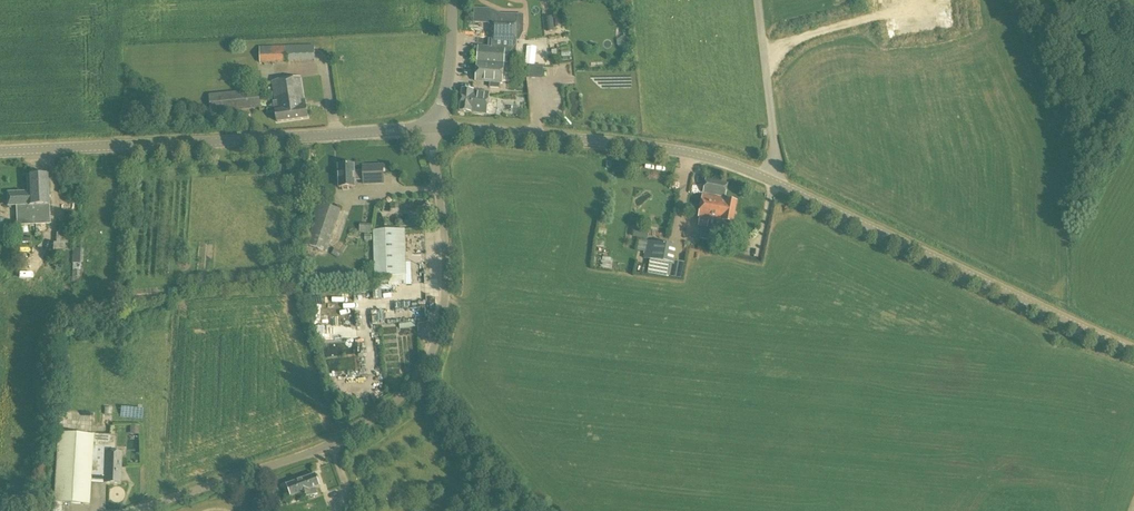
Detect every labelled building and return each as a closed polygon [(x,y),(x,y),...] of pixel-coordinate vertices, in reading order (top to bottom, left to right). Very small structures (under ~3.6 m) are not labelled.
[(487,21),(487,6),(473,6),(473,21),(487,21)] [(514,40),(515,23),(492,22),(491,40),(492,40),(492,47),(478,46),(475,82),(490,83),(489,88),(499,89),(500,84),(503,84),(505,59),(507,59),(508,39),(514,40)] [(260,63),(275,63),(275,62),(315,61),(314,45),(260,47),(260,63)] [(547,62),(547,52),(538,52),(537,61),(547,62)] [(527,73),(528,64),(510,63),(509,70),(520,71),(519,73),(527,73)] [(540,127),(538,71),(529,71),(531,127),(540,127)] [(304,101),(300,78),(273,83),(277,112),(276,113),(277,124),(308,119),(307,108),(306,108),(305,101),(304,101)] [(490,92),(462,89),(459,111),(487,115),(490,92)] [(211,114),(260,108),(259,91),(209,96),(211,114)] [(354,171),(354,165),(338,165),(339,188),(355,188),(354,180),(363,180),(363,184),(383,183),(383,165),(363,166),(363,171),(354,171)] [(6,207),(16,206),(49,205),(48,175),(26,176),(26,191),(6,192),(6,207)] [(725,198),(729,182),(707,177),(703,194),(725,198)] [(733,224),(738,202),(724,199),(703,194),(699,217),(700,217),(698,226),(712,228),(712,226),(723,228),(724,222),(733,224)] [(327,252),(341,210),(320,203),(306,245),(327,252)] [(49,205),(16,206),(17,226),(50,224),(49,205)] [(8,242),(7,220),(0,220),(0,242),(8,242)] [(709,241),(711,230),(702,228),(700,239),(709,241)] [(375,275),(406,274),(404,229),(374,230),(375,275)] [(634,229),(633,237),(648,240),(649,231),(634,229)] [(673,264),(676,246),(646,241),(643,258),(673,264)] [(340,260),(343,254),(335,248),(331,254),(340,260)] [(73,264),(72,282),(79,282),(80,264),(73,264)] [(425,337),(422,322),(415,323),(418,338),(425,337)] [(357,385),(358,378),(349,377),(348,384),(357,385)] [(116,452),(117,436),(91,435),(93,413),(61,411),(60,433),(58,433),(54,503),(89,505),(90,481),(103,481),(103,483),(120,484),(122,452),(116,452)] [(130,426),(130,435),(139,435),(139,426),(130,426)] [(297,502),(318,494),(316,488),(320,486),(315,474),(287,485),(291,497),(295,496),(297,502)]
